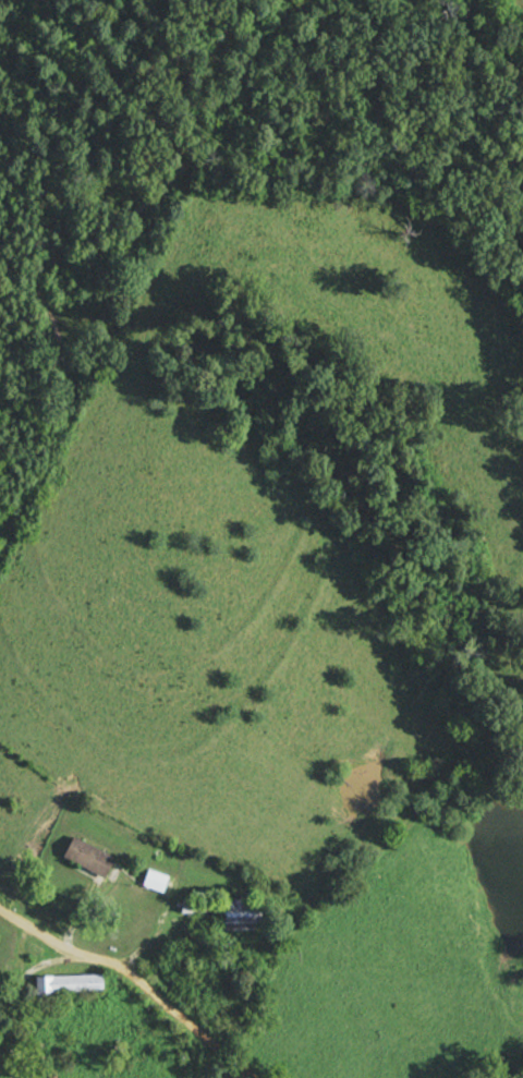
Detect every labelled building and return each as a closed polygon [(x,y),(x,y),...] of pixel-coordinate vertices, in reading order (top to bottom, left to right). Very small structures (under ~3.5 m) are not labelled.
[(65,855),(110,877),(120,856),(75,835),(65,855)] [(145,886),(166,892),(171,874),(150,869),(145,886)] [(265,898),(188,900),(189,930),(266,929),(265,898)] [(58,1003),(58,992),(109,991),(109,974),(40,975),(40,1003),(58,1003)]
